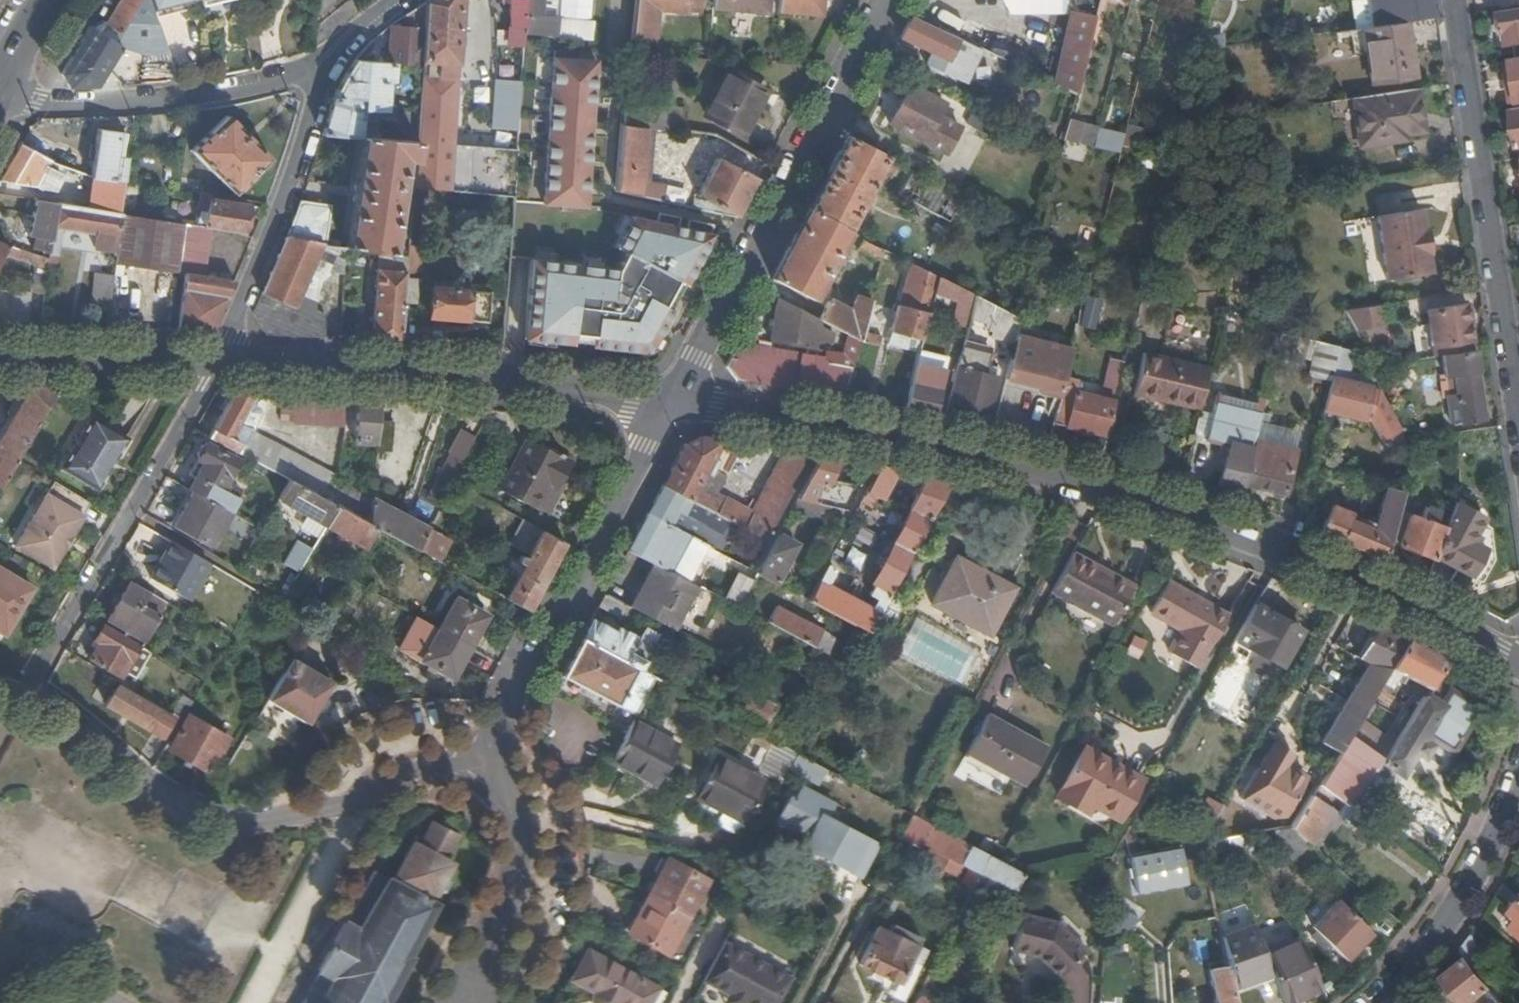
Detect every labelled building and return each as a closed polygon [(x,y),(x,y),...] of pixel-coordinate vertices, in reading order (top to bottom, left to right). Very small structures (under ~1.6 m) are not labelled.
[(105,24),(124,35),(139,10),(144,0),(119,0),(105,24)] [(150,6),(153,11),(204,0),(147,0),(150,6)] [(423,7),(419,68),(413,145),(410,189),(445,192),(448,148),(450,119),(459,0),(434,0),(423,7)] [(525,0),(508,0),(507,17),(524,18),(525,0)] [(524,18),(522,37),(555,39),(556,19),(553,19),(540,18),(541,0),(525,0),(524,18)] [(540,18),(553,19),(553,0),(541,0),(540,18)] [(630,45),(654,46),(657,14),(699,18),(700,0),(634,0),(630,45)] [(712,11),(766,16),(767,0),(713,0),(712,11)] [(777,13),(819,16),(820,0),(777,0),(777,13)] [(1061,26),(1066,28),(1071,13),(1096,18),(1100,0),(1068,0),(1061,26)] [(1436,18),(1434,0),(1373,0),(1367,1),(1371,28),(1405,23),(1436,18)] [(938,1),(927,26),(958,41),(975,50),(984,54),(1003,63),(1046,84),(1054,57),(938,1)] [(143,56),(169,56),(153,11),(150,6),(139,10),(124,35),(118,45),(90,27),(62,75),(69,89),(96,89),(121,49),(143,56)] [(419,68),(423,7),(410,15),(410,32),(392,31),(389,67),(395,67),(419,68)] [(1076,98),(1096,18),(1071,13),(1066,28),(1053,87),(1076,98)] [(1516,60),(1518,60),(1518,15),(1503,18),(1505,35),(1508,34),(1510,49),(1515,48),(1516,60)] [(524,18),(507,17),(506,47),(521,48),(522,37),(524,18)] [(927,26),(911,17),(899,38),(947,62),(958,41),(927,26)] [(95,19),(90,27),(118,45),(124,35),(105,24),(95,19)] [(1413,79),(1405,23),(1371,28),(1361,30),(1370,86),(1413,79)] [(1205,41),(1203,54),(1225,50),(1225,38),(1205,41)] [(975,50),(958,41),(947,62),(965,71),(975,50)] [(573,53),(550,51),(538,202),(581,206),(593,63),(573,61),(573,53)] [(996,79),(1003,63),(984,54),(977,70),(996,79)] [(389,67),(352,63),(332,95),(321,134),(359,139),(374,140),(375,130),(360,128),(362,112),(384,114),(387,84),(393,85),(395,67),(389,67)] [(715,123),(747,141),(772,98),(738,79),(715,123)] [(491,151),(513,153),(517,107),(518,87),(496,85),(491,151)] [(889,126),(946,155),(959,130),(939,119),(944,106),(908,87),(889,126)] [(1422,134),(1415,92),(1352,102),(1353,114),(1359,151),(1388,147),(1388,140),(1422,134)] [(1353,114),(1352,102),(1336,104),(1338,117),(1353,114)] [(651,131),(681,136),(685,112),(625,103),(622,126),(651,131)] [(999,122),(975,110),(966,125),(990,137),(999,122)] [(191,152),(232,195),(268,159),(227,117),(191,152)] [(1099,129),(1070,122),(1064,144),(1094,150),(1099,131),(1099,129)] [(616,191),(659,201),(661,186),(640,181),(643,156),(650,157),(651,131),(622,126),(616,191)] [(1123,136),(1099,131),(1094,150),(1117,156),(1121,146),(1123,136)] [(124,185),(128,160),(123,160),(125,137),(100,133),(93,180),(124,185)] [(896,164),(847,137),(808,211),(846,231),(879,171),(890,176),(896,164)] [(363,250),(377,252),(391,254),(396,213),(406,144),(374,140),(359,139),(344,247),(348,247),(363,250)] [(0,177),(0,182),(36,187),(50,165),(18,147),(0,177)] [(512,163),(513,153),(491,151),(448,148),(445,192),(510,197),(512,163)] [(697,197),(735,220),(756,181),(716,159),(697,197)] [(1305,166),(1292,168),(1294,179),(1307,177),(1305,166)] [(935,200),(942,189),(902,168),(897,179),(935,200)] [(88,211),(120,216),(124,185),(93,180),(88,211)] [(212,196),(198,194),(196,210),(204,211),(203,226),(210,229),(241,233),(247,206),(211,202),(212,196)] [(409,199),(407,245),(429,247),(433,201),(409,199)] [(55,205),(36,202),(30,238),(37,239),(36,250),(49,253),(51,241),(55,205)] [(298,202),(285,237),(323,243),(328,208),(298,202)] [(102,255),(114,257),(120,216),(88,211),(55,205),(51,241),(59,242),(61,242),(62,229),(105,236),(102,255)] [(158,223),(174,225),(176,208),(160,206),(158,223)] [(846,231),(808,211),(771,281),(808,301),(846,231)] [(1424,231),(1422,212),(1377,218),(1387,284),(1431,278),(1428,258),(1431,257),(1427,231),(1424,231)] [(114,264),(176,272),(180,226),(174,225),(158,223),(120,216),(114,257),(114,264)] [(610,270),(528,259),(521,337),(636,353),(647,347),(708,236),(630,216),(612,248),(621,252),(610,270)] [(182,273),(176,332),(211,332),(232,281),(203,277),(210,229),(203,226),(202,229),(180,226),(176,272),(182,273)] [(259,332),(322,335),(323,312),(315,305),(324,278),(335,271),(346,271),(348,247),(344,247),(323,243),(285,237),(246,321),(259,332)] [(59,242),(51,241),(49,253),(49,256),(56,257),(59,242)] [(856,252),(877,262),(883,251),(862,241),(856,252)] [(28,317),(41,318),(47,269),(48,259),(15,249),(7,246),(1,255),(29,264),(27,274),(33,275),(31,284),(31,293),(28,312),(28,317)] [(362,271),(376,271),(377,252),(363,250),(362,271)] [(376,271),(370,339),(399,341),(402,303),(404,279),(405,256),(391,254),(377,252),(376,271)] [(477,257),(465,259),(468,276),(480,274),(477,257)] [(936,279),(912,266),(902,309),(899,308),(893,333),(921,341),(931,300),(936,279)] [(90,310),(107,312),(112,275),(95,275),(90,310)] [(114,279),(109,320),(132,322),(137,282),(114,279)] [(404,279),(402,303),(415,304),(416,279),(404,279)] [(957,290),(936,279),(931,300),(953,307),(957,290)] [(443,318),(486,321),(488,292),(430,288),(427,317),(431,317),(443,318)] [(973,299),(957,290),(953,307),(949,323),(967,327),(968,320),(973,299)] [(849,336),(859,342),(869,302),(859,297),(850,313),(827,301),(817,318),(816,320),(820,322),(849,336)] [(1062,332),(1069,300),(1057,297),(1051,319),(1061,322),(1059,332),(1062,332)] [(816,320),(777,299),(769,340),(815,350),(817,342),(831,344),(833,334),(819,326),(820,322),(816,320)] [(995,311),(973,299),(968,320),(984,324),(982,330),(990,332),(995,311)] [(1147,322),(1151,304),(1137,301),(1133,318),(1147,322)] [(10,329),(26,329),(28,317),(28,312),(28,307),(13,306),(10,329)] [(1383,327),(1379,309),(1345,314),(1356,332),(1383,327)] [(1466,309),(1424,316),(1429,351),(1472,344),(1466,309)] [(1019,323),(995,311),(990,332),(989,338),(1014,344),(1015,338),(1019,323)] [(1090,313),(1080,311),(1076,324),(1087,327),(1090,313)] [(868,312),(866,322),(876,324),(878,314),(868,312)] [(1222,313),(1220,321),(1232,324),(1234,316),(1222,313)] [(443,318),(431,317),(430,325),(442,327),(443,318)] [(863,333),(861,343),(879,346),(881,336),(863,333)] [(921,341),(893,333),(889,347),(918,354),(921,341)] [(1276,354),(1281,336),(1269,334),(1267,352),(1276,354)] [(859,342),(849,336),(843,354),(827,351),(825,362),(851,366),(853,367),(859,342)] [(1313,381),(1329,384),(1330,380),(1337,351),(1337,349),(1281,336),(1276,354),(1316,364),(1313,381)] [(1014,344),(1005,383),(1058,395),(1062,380),(1070,352),(1015,338),(1014,344)] [(956,371),(984,377),(989,351),(962,344),(956,371)] [(1442,359),(1474,354),(1472,344),(1429,351),(1431,361),(1442,359)] [(825,362),(735,347),(725,366),(734,382),(846,399),(851,366),(825,362)] [(1342,383),(1370,391),(1372,383),(1347,376),(1351,357),(1352,354),(1337,351),(1330,380),(1342,383)] [(1484,423),(1474,354),(1442,359),(1445,383),(1455,382),(1458,400),(1447,401),(1450,425),(1461,424),(1461,427),(1484,423)] [(1132,395),(1198,411),(1208,372),(1142,355),(1132,395)] [(910,383),(940,391),(945,372),(915,364),(910,383)] [(1098,398),(1112,402),(1121,368),(1106,364),(1098,398)] [(956,371),(948,404),(989,413),(996,380),(984,377),(956,371)] [(1062,380),(1058,395),(1058,398),(1072,401),(1074,393),(1076,383),(1062,380)] [(1329,384),(1322,415),(1363,424),(1370,391),(1342,383),(1330,380),(1329,384)] [(1455,382),(1445,383),(1447,401),(1458,400),(1455,382)] [(910,383),(903,410),(935,416),(940,391),(910,383)] [(1388,390),(1394,402),(1401,398),(1395,386),(1388,390)] [(58,390),(30,390),(25,400),(20,397),(16,400),(6,416),(13,420),(0,443),(0,488),(17,459),(58,390)] [(1370,391),(1363,424),(1373,427),(1381,393),(1370,391)] [(246,404),(250,394),(232,393),(208,438),(286,480),(331,504),(334,480),(278,450),(247,433),(255,416),(252,409),(246,404)] [(1058,398),(1051,423),(1104,435),(1112,402),(1098,398),(1074,393),(1072,401),(1058,398)] [(341,427),(345,399),(279,394),(280,419),(292,420),(292,422),(341,427)] [(1227,445),(1215,494),(1238,503),(1243,484),(1253,442),(1258,426),(1259,419),(1262,407),(1216,396),(1205,438),(1227,445)] [(376,421),(378,400),(355,399),(352,442),(374,444),(376,421)] [(61,468),(98,491),(128,439),(91,416),(61,468)] [(1267,421),(1259,419),(1258,426),(1265,428),(1267,421)] [(394,422),(376,421),(374,444),(373,450),(392,452),(394,422)] [(1265,428),(1258,426),(1253,442),(1280,449),(1284,432),(1265,428)] [(452,480),(474,438),(461,430),(447,456),(449,457),(430,493),(426,500),(425,502),(436,508),(452,480)] [(1297,435),(1284,432),(1280,449),(1293,452),(1297,435)] [(498,491),(546,516),(558,494),(554,492),(571,461),(526,439),(498,491)] [(764,541),(810,454),(791,451),(756,516),(716,495),(736,454),(720,445),(721,441),(702,439),(683,446),(661,486),(734,525),(764,541)] [(192,491),(228,511),(235,498),(224,492),(220,490),(236,459),(205,442),(203,446),(201,445),(197,450),(195,455),(196,458),(188,474),(195,478),(189,489),(192,491)] [(1253,442),(1243,484),(1283,494),(1293,452),(1280,449),(1253,442)] [(843,510),(856,485),(828,479),(838,459),(817,456),(794,499),(829,507),(843,510)] [(879,498),(895,471),(877,467),(862,496),(872,501),(875,496),(879,498)] [(926,522),(947,482),(924,477),(906,512),(907,513),(926,522)] [(334,505),(331,504),(286,480),(276,497),(324,525),(334,505)] [(369,499),(334,480),(331,504),(334,505),(367,524),(369,499)] [(465,506),(471,492),(452,480),(436,508),(426,529),(416,550),(434,560),(445,540),(437,534),(445,516),(449,517),(457,503),(465,506)] [(51,568),(89,504),(53,481),(15,546),(51,568)] [(224,492),(235,498),(239,491),(228,486),(224,492)] [(734,525),(661,486),(646,515),(705,547),(717,553),(734,525)] [(1329,506),(1320,534),(1382,562),(1387,543),(1395,513),(1401,494),(1384,489),(1373,525),(1329,506)] [(419,497),(426,500),(430,493),(423,490),(419,497)] [(228,511),(192,491),(173,524),(209,544),(221,524),(252,542),(259,528),(228,511)] [(416,550),(426,529),(369,497),(369,499),(367,524),(373,527),(416,550)] [(829,507),(794,499),(788,513),(826,520),(829,507)] [(363,547),(373,527),(367,524),(334,505),(324,525),(363,547)] [(1444,530),(1435,556),(1497,590),(1509,568),(1493,560),(1495,555),(1501,558),(1502,552),(1493,547),(1488,557),(1484,555),(1470,547),(1480,527),(1483,521),(1452,506),(1444,530)] [(1438,515),(1424,509),(1419,521),(1434,527),(1438,515)] [(909,554),(926,522),(907,513),(891,544),(894,546),(909,554)] [(1395,513),(1387,543),(1399,547),(1409,517),(1395,513)] [(705,547),(646,515),(627,551),(645,562),(667,573),(672,565),(681,550),(698,560),(701,553),(705,547)] [(1399,547),(1433,560),(1435,556),(1444,530),(1434,527),(1419,521),(1409,517),(1399,547)] [(529,610),(563,543),(524,521),(511,544),(529,554),(526,559),(520,556),(517,562),(511,558),(505,571),(515,576),(505,597),(529,610)] [(1470,547),(1484,555),(1490,545),(1488,530),(1480,527),(1470,547)] [(286,556),(300,563),(313,541),(300,533),(286,556)] [(754,574),(773,584),(794,545),(776,536),(754,574)] [(170,542),(150,577),(189,600),(209,565),(170,542)] [(881,589),(888,593),(909,554),(894,546),(887,561),(883,558),(877,569),(880,571),(873,585),(881,589)] [(712,559),(701,553),(698,560),(681,550),(672,565),(667,573),(684,582),(695,588),(712,559)] [(1131,588),(1068,554),(1047,594),(1109,627),(1131,588)] [(928,602),(986,634),(1011,588),(952,557),(928,602)] [(667,573),(645,562),(641,569),(645,571),(641,579),(638,577),(624,605),(628,608),(674,632),(693,597),(696,598),(699,591),(695,588),(684,582),(667,573)] [(867,633),(875,616),(888,593),(881,589),(868,612),(824,588),(833,570),(824,566),(806,601),(867,633)] [(3,638),(31,591),(0,572),(0,636),(3,638)] [(725,604),(736,609),(743,594),(749,583),(739,578),(734,588),(725,604)] [(1199,669),(1229,617),(1166,581),(1149,612),(1182,629),(1169,653),(1199,669)] [(159,599),(129,582),(106,621),(124,632),(122,635),(140,646),(143,640),(157,617),(151,613),(159,599)] [(722,602),(725,604),(734,588),(730,586),(722,602)] [(624,605),(604,594),(598,604),(622,618),(628,608),(624,605)] [(157,617),(165,603),(159,599),(151,613),(157,617)] [(437,629),(468,646),(485,616),(455,599),(437,629)] [(763,624),(810,649),(820,631),(772,606),(763,624)] [(1302,631),(1254,607),(1233,642),(1257,654),(1249,665),(1262,674),(1270,660),(1282,667),(1302,631)] [(450,678),(468,646),(437,629),(414,617),(397,647),(450,678)] [(612,631),(590,618),(579,638),(638,669),(657,636),(643,627),(637,638),(615,627),(612,631)] [(122,635),(103,624),(94,642),(98,645),(90,659),(122,678),(140,646),(122,635)] [(1389,670),(1407,641),(1376,625),(1357,657),(1369,666),(1321,743),(1337,754),(1339,750),(1347,736),(1356,722),(1389,670)] [(638,669),(579,638),(560,676),(636,716),(656,679),(638,669)] [(1433,679),(1445,660),(1407,641),(1389,670),(1426,690),(1431,683),(1433,679)] [(839,650),(834,661),(847,669),(860,646),(851,642),(839,650)] [(290,653),(266,695),(308,719),(332,678),(290,653)] [(1202,707),(1241,722),(1257,681),(1218,666),(1202,707)] [(1467,703),(1433,679),(1431,683),(1448,693),(1418,740),(1428,746),(1443,755),(1464,720),(1460,717),(1467,703)] [(1448,693),(1431,683),(1426,690),(1392,745),(1382,759),(1347,736),(1339,750),(1366,768),(1391,784),(1410,753),(1420,760),(1428,746),(1418,740),(1448,693)] [(161,738),(171,719),(117,688),(107,707),(160,738),(161,738)] [(748,691),(733,720),(736,721),(758,733),(772,704),(748,691)] [(183,698),(173,713),(180,718),(190,702),(183,698)] [(182,720),(173,714),(171,719),(161,738),(168,743),(182,720)] [(170,749),(209,771),(227,738),(189,716),(170,749)] [(963,755),(1022,785),(1044,747),(984,716),(963,755)] [(633,721),(612,762),(656,785),(676,745),(633,721)] [(1382,759),(1392,745),(1356,722),(1347,736),(1382,759)] [(161,738),(160,738),(155,747),(163,752),(168,743),(161,738)] [(795,753),(772,741),(766,753),(758,770),(757,772),(779,783),(795,753)] [(1270,804),(1264,814),(1272,818),(1286,816),(1307,779),(1287,768),(1293,756),(1272,745),(1246,791),(1270,804)] [(766,753),(754,746),(745,763),(758,770),(766,753)] [(1339,750),(1337,754),(1330,766),(1318,785),(1332,796),(1343,803),(1366,768),(1339,750)] [(1089,807),(1118,821),(1139,783),(1083,751),(1056,798),(1086,813),(1089,807)] [(827,769),(798,754),(789,770),(818,785),(827,769)] [(697,799),(744,824),(766,784),(718,759),(697,799)] [(214,790),(224,795),(230,785),(220,780),(214,790)] [(1332,796),(1318,785),(1291,828),(1312,846),(1334,810),(1326,805),(1332,796)] [(802,787),(794,801),(826,817),(832,806),(833,804),(802,787)] [(1240,801),(1264,814),(1270,804),(1246,791),(1240,801)] [(802,846),(852,872),(869,840),(826,817),(794,801),(790,798),(777,822),(806,838),(802,846)] [(1184,838),(1203,842),(1221,809),(1205,801),(1184,838)] [(1364,836),(1372,825),(1345,805),(1338,816),(1364,836)] [(911,814),(900,833),(920,843),(929,824),(911,814)] [(408,957),(432,970),(460,918),(432,904),(438,892),(443,893),(450,881),(447,874),(453,863),(447,860),(459,836),(433,822),(420,846),(412,841),(390,883),(373,872),(346,923),(343,922),(317,972),(319,973),(303,1002),(383,1002),(408,957)] [(976,871),(977,870),(984,853),(949,834),(929,824),(920,843),(928,847),(960,863),(967,867),(976,871)] [(1130,855),(1139,854),(1131,826),(1124,838),(1130,855)] [(1292,860),(1312,846),(1291,828),(1272,831),(1273,835),(1292,860)] [(1252,850),(1245,835),(1224,839),(1229,855),(1252,850)] [(981,837),(977,846),(989,852),(993,843),(981,837)] [(1130,855),(1128,856),(1136,896),(1189,886),(1184,857),(1182,846),(1139,854),(1130,855)] [(956,873),(960,863),(928,847),(920,865),(937,872),(940,866),(956,873)] [(1014,889),(1021,874),(995,859),(984,853),(977,870),(1005,884),(1014,889)] [(1014,858),(1010,866),(1022,872),(1026,864),(1014,858)] [(668,859),(648,896),(686,917),(707,881),(668,859)] [(964,873),(973,878),(976,871),(967,867),(964,873)] [(974,907),(982,910),(990,892),(998,896),(1005,884),(977,870),(976,871),(973,878),(962,901),(974,907)] [(686,917),(648,896),(628,933),(666,953),(686,917)] [(1334,901),(1308,928),(1342,962),(1369,935),(1334,901)] [(1035,958),(1060,979),(1084,949),(1056,926),(1018,916),(1009,951),(1035,958)] [(689,921),(684,931),(698,938),(703,928),(689,921)] [(1219,936),(1225,967),(1230,986),(1269,971),(1263,954),(1253,925),(1219,936)] [(860,963),(898,982),(910,959),(917,946),(878,927),(860,963)] [(1460,956),(1469,965),(1447,984),(1462,1002),(1480,1002),(1493,993),(1478,976),(1494,962),(1473,937),(1460,956)] [(727,996),(738,1002),(777,1002),(791,978),(727,941),(705,980),(729,993),(727,996)] [(1269,971),(1285,1002),(1315,990),(1293,941),(1263,954),(1269,971)] [(99,945),(95,956),(102,958),(106,948),(99,945)] [(658,991),(660,988),(588,949),(571,980),(593,993),(592,1001),(593,1002),(652,1002),(658,991)] [(919,964),(910,959),(898,982),(891,993),(902,999),(919,964)] [(1230,986),(1225,967),(1210,971),(1216,1002),(1233,1002),(1230,986)] [(665,968),(660,976),(674,984),(679,976),(665,968)] [(928,977),(920,992),(937,1001),(945,985),(928,977)] [(652,1002),(660,1002),(665,994),(658,991),(652,1002)] [(1493,993),(1480,1002),(1502,1002),(1493,993)]
